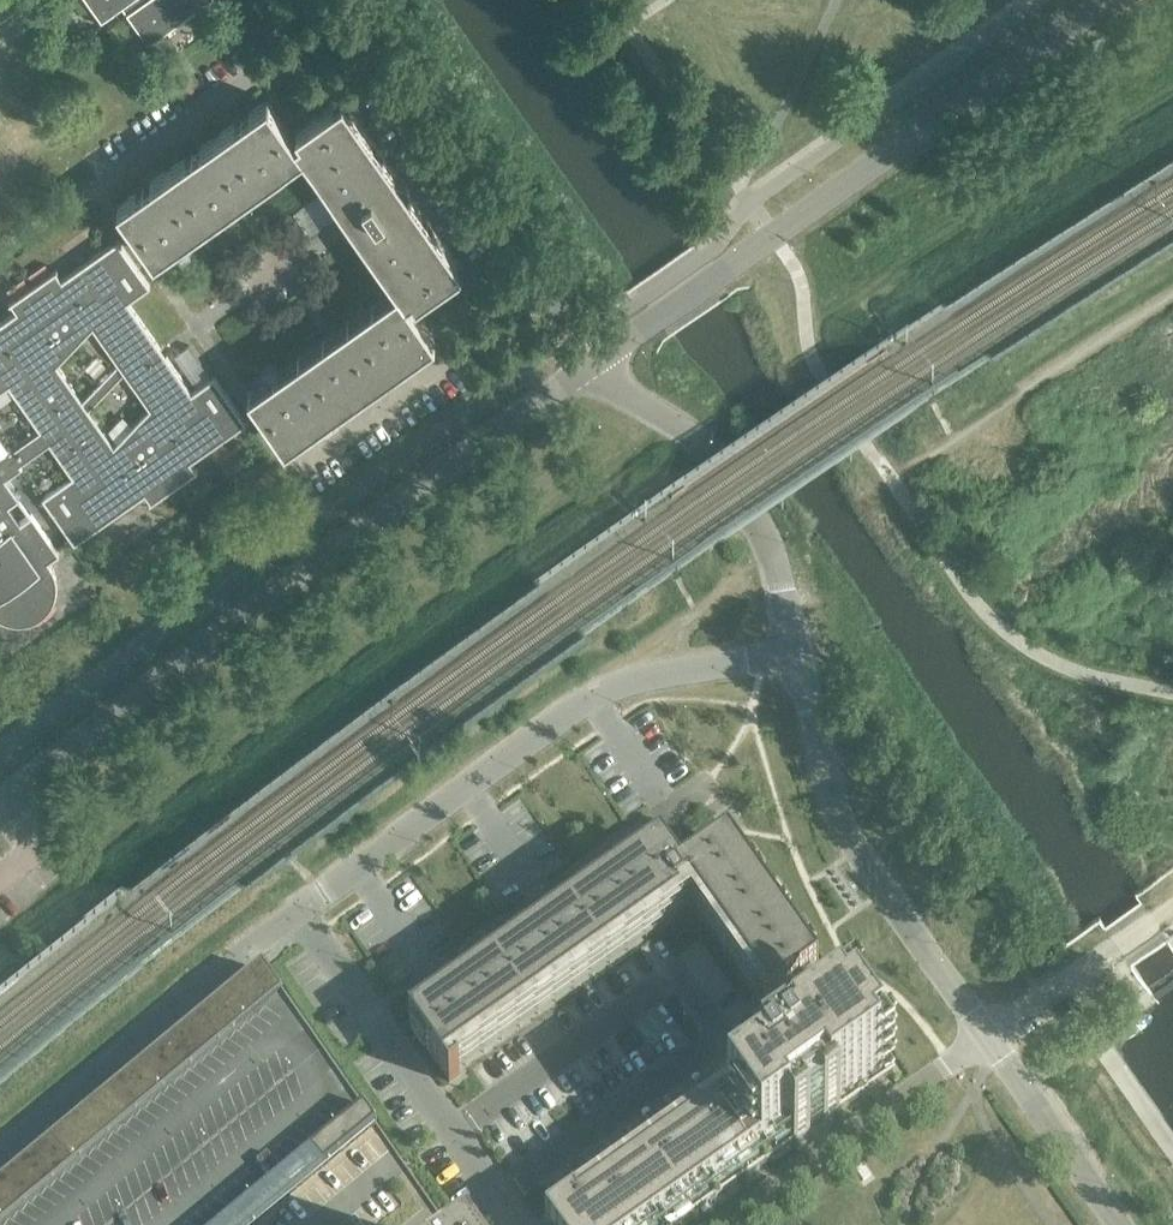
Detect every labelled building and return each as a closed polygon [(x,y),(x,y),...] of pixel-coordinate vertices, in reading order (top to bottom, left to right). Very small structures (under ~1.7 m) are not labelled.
[(101,20),(128,2),(133,8),(127,13),(148,43),(209,0),(87,0),(101,20)] [(295,131),(299,136),(349,208),(353,205),(366,223),(362,226),(416,302),(463,269),(409,193),(401,198),(388,180),(396,175),(342,98),(295,131)] [(300,148),(267,101),(117,207),(154,259),(156,258),(152,253),(300,148)] [(322,193),(294,213),(310,235),(337,216),(322,193)] [(166,356),(161,360),(155,352),(160,348),(127,302),(150,286),(117,240),(60,280),(58,276),(60,274),(59,273),(11,307),(12,308),(14,307),(17,311),(0,323),(0,391),(8,385),(40,430),(11,450),(8,447),(0,453),(0,619),(0,620),(12,624),(24,624),(35,620),(45,614),(52,604),(56,593),(56,581),(53,569),(48,562),(59,554),(31,514),(20,522),(8,506),(19,498),(5,478),(22,466),(20,463),(49,443),(72,476),(42,497),(74,543),(145,493),(148,497),(146,499),(147,500),(195,466),(194,465),(192,466),(189,462),(246,422),(213,376),(191,392),(166,356)] [(248,393),(258,408),(285,445),(435,339),(402,292),(253,397),(249,391),(248,393)] [(728,842),(681,875),(661,846),(408,1024),(443,1072),(679,906),(675,900),(690,890),(694,895),(771,1005),(819,971),(728,842)] [(262,970),(0,1188),(0,1224),(440,1224),(262,970)] [(840,1111),(835,1104),(888,1067),(891,1072),(888,1073),(890,1076),(895,1072),(872,1041),(877,1037),(872,1031),(868,1034),(850,1009),(823,1028),(820,1024),(813,1029),(816,1033),(787,1053),(785,1052),(759,1070),(760,1072),(545,1223),(547,1224),(678,1224),(840,1111)]
